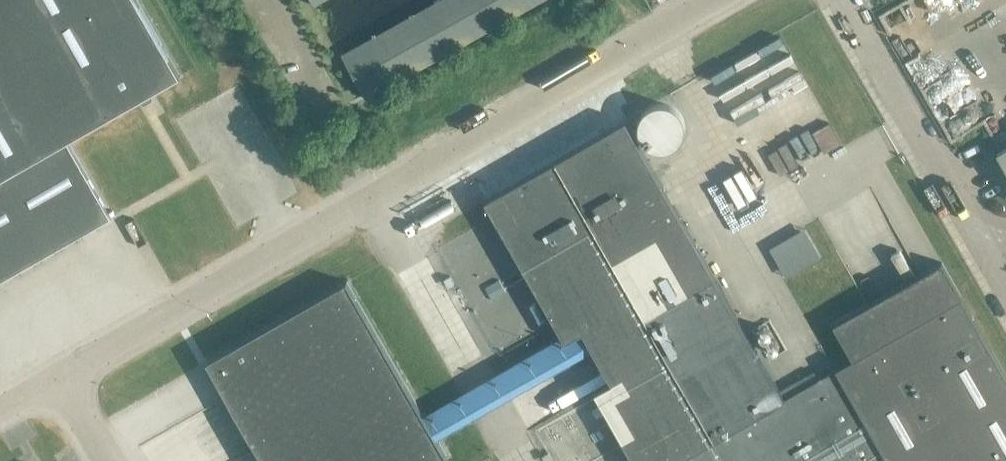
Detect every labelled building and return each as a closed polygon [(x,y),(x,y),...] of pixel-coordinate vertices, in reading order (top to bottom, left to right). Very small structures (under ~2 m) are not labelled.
[(110,217),(67,140),(179,75),(136,0),(0,0),(0,280),(110,217)] [(541,0),(438,0),(341,54),(365,98),(541,0)] [(789,29),(716,64),(738,108),(810,73),(789,29)] [(784,90),(798,116),(831,98),(816,72),(784,90)] [(655,141),(687,132),(678,99),(646,108),(655,141)] [(281,110),(274,113),(278,120),(284,117),(281,110)] [(836,113),(819,123),(832,144),(849,134),(836,113)] [(486,201),(563,336),(565,340),(568,339),(572,337),(583,331),(594,350),(612,382),(595,392),(634,460),(1005,460),(1005,375),(961,297),(941,262),(921,274),(868,304),(833,324),(853,359),(836,369),(784,398),(705,260),(625,121),(486,201)] [(1005,168),(1005,147),(997,152),(1005,168)] [(786,276),(820,256),(803,227),(769,247),(786,276)] [(346,281),(244,340),(206,361),(263,460),(436,460),(446,456),(346,281)]
